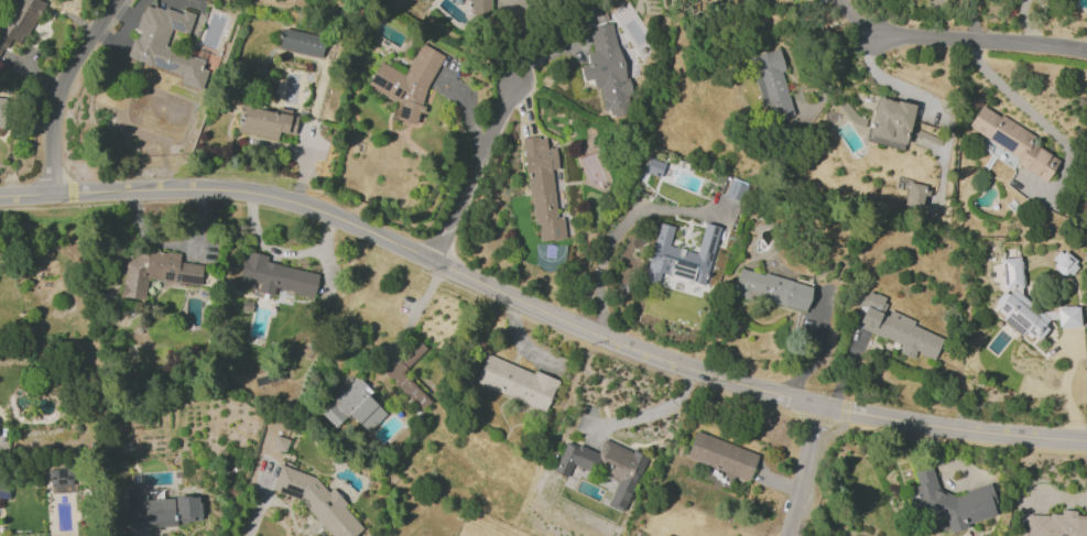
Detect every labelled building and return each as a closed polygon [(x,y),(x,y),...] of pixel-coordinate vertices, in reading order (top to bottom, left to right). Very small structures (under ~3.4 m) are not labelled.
[(41,0),(2,0),(7,3),(0,16),(0,52),(1,53),(9,39),(20,45),(44,2),(41,0)] [(471,4),(471,14),(488,14),(488,0),(466,0),(471,4)] [(125,57),(181,75),(178,83),(198,90),(208,61),(164,46),(169,29),(188,35),(195,14),(182,10),(180,15),(145,3),(133,38),(132,38),(125,57)] [(588,27),(593,51),(585,53),(588,65),(579,66),(582,81),(591,79),(593,89),(599,88),(604,115),(632,109),(614,22),(588,27)] [(332,48),(333,39),(282,28),(278,48),(324,59),(327,47),(332,48)] [(444,55),(419,43),(404,75),(378,62),(366,87),(397,101),(390,116),(411,126),(444,55)] [(792,115),(780,72),(785,71),(779,49),(748,57),(766,122),(792,115)] [(914,104),(875,96),(866,141),(905,149),(914,104)] [(276,140),(278,132),(293,135),(297,116),(287,114),(288,110),(277,107),(276,111),(240,104),(235,131),(276,140)] [(1035,135),(980,104),(967,127),(1018,156),(1014,163),(1045,182),(1058,159),(1030,143),(1035,135)] [(523,138),(534,241),(564,238),(562,217),(556,218),(551,169),(557,168),(555,148),(545,149),(544,136),(523,138)] [(664,163),(648,157),(642,172),(659,177),(664,163)] [(747,183),(730,176),(722,196),(739,202),(747,183)] [(903,201),(921,207),(927,186),(908,181),(903,201)] [(643,281),(657,284),(660,273),(704,284),(715,237),(722,239),(724,228),(703,223),(696,252),(668,246),(672,226),(657,223),(643,281)] [(120,297),(144,299),(146,279),(200,285),(202,264),(178,262),(179,254),(135,249),(134,261),(124,260),(120,297)] [(318,273),(265,262),(266,255),(245,251),(237,287),(255,290),(255,291),(273,295),(274,290),(313,298),(318,273)] [(1052,255),(1054,273),(1075,272),(1073,253),(1052,255)] [(1078,306),(1038,310),(1023,296),(1019,256),(999,258),(1002,291),(994,300),(995,307),(1001,313),(1002,321),(1019,336),(1024,331),(1032,338),(1040,338),(1045,331),(1044,320),(1056,319),(1057,328),(1079,326),(1078,306)] [(811,287),(739,267),(732,293),(804,313),(811,287)] [(850,324),(901,344),(898,352),(913,358),(915,352),(934,360),(943,335),(883,312),(888,300),(860,289),(854,305),(857,306),(850,324)] [(394,356),(380,370),(421,411),(430,401),(401,373),(426,348),(414,336),(395,356),(394,356)] [(485,354),(474,384),(546,411),(557,381),(485,354)] [(366,432),(388,411),(355,378),(319,413),(334,428),(348,414),(366,432)] [(757,454),(695,431),(685,458),(748,481),(757,454)] [(284,452),(288,440),(275,435),(270,447),(284,452)] [(624,509),(646,456),(632,450),(631,451),(602,439),(596,453),(565,441),(552,472),(566,477),(572,463),(617,481),(608,502),(624,509)] [(279,465),(270,489),(301,500),(330,535),(353,535),(362,529),(343,506),(344,503),(336,493),(324,489),(314,477),(279,465)] [(988,484),(939,497),(931,466),(913,470),(917,485),(905,488),(913,519),(942,511),(948,530),(997,517),(988,484)] [(73,490),(73,468),(48,469),(48,491),(73,490)] [(128,526),(200,524),(199,497),(146,498),(145,489),(130,489),(131,503),(127,503),(128,526)] [(1075,517),(1075,511),(1059,510),(1059,516),(1026,513),(1025,528),(1018,528),(1018,535),(1086,535),(1086,518),(1075,517)]
